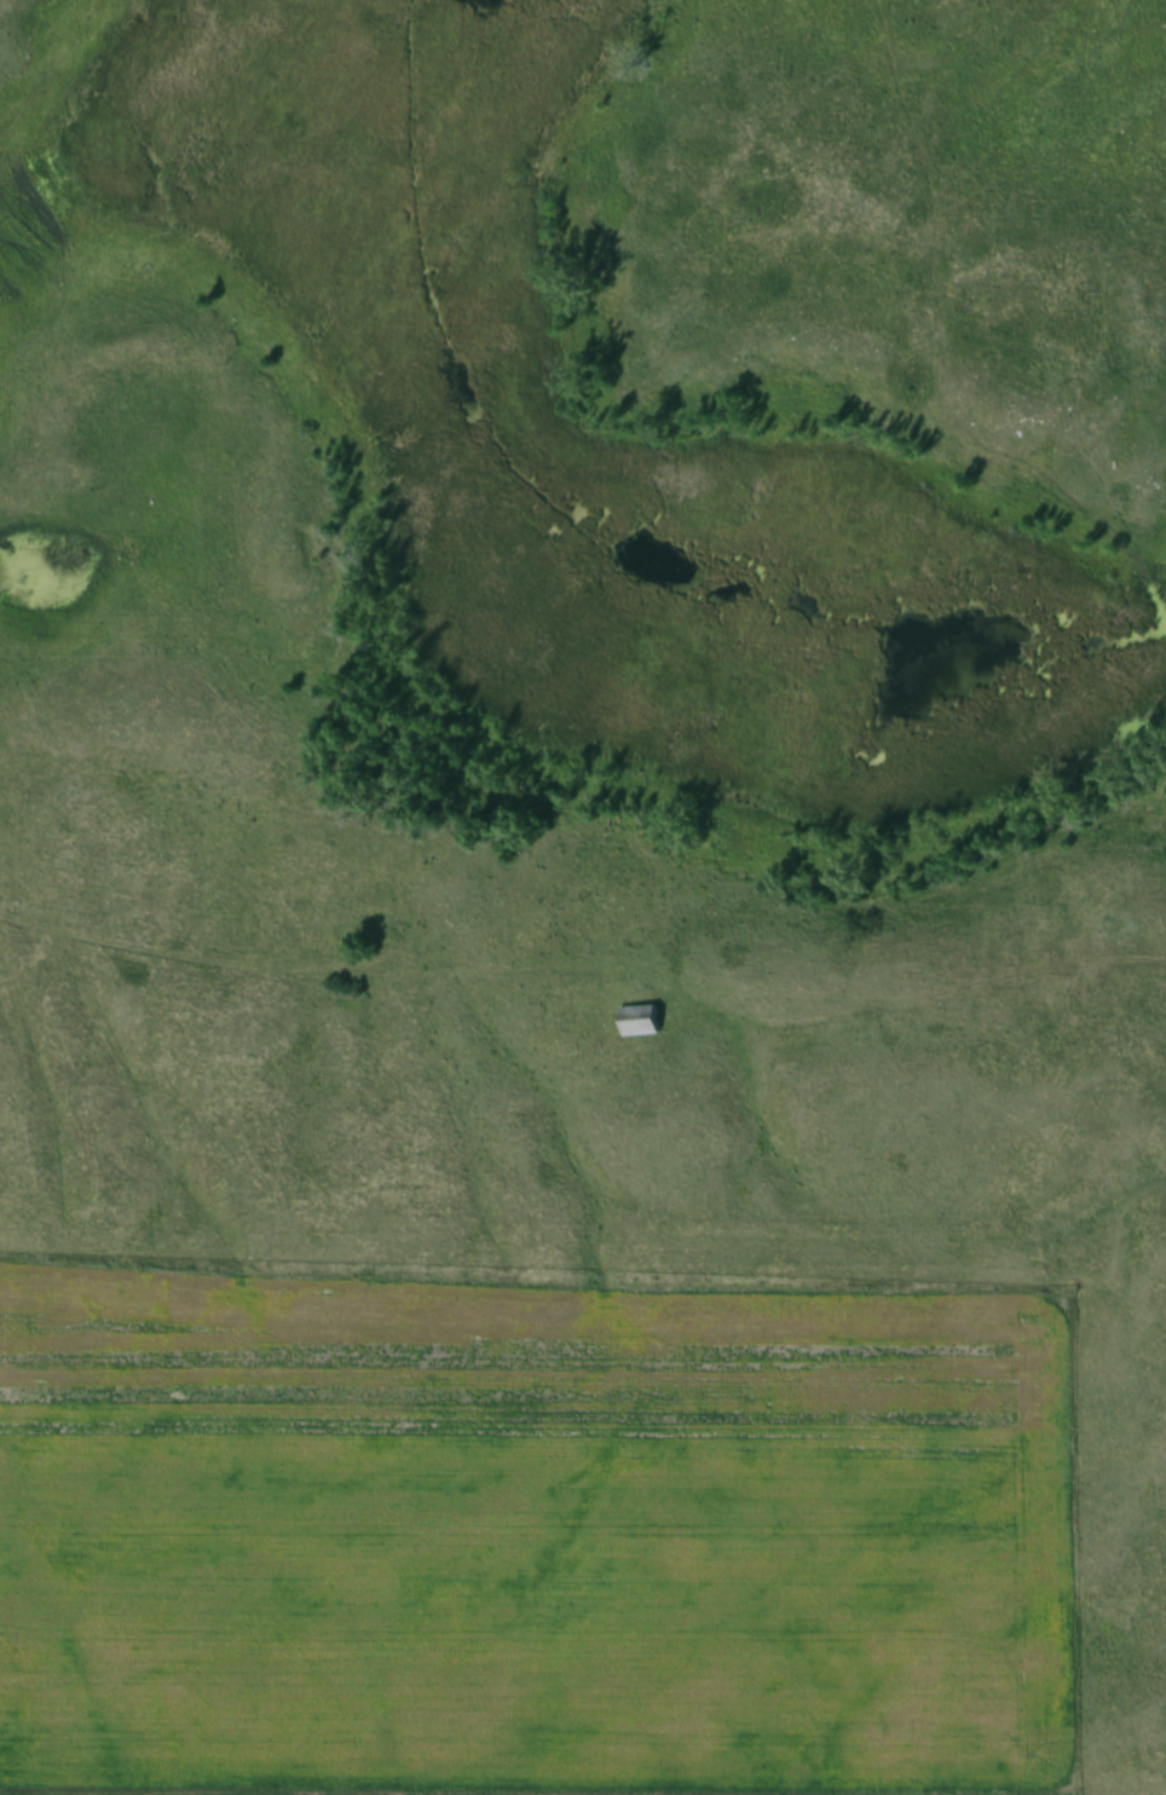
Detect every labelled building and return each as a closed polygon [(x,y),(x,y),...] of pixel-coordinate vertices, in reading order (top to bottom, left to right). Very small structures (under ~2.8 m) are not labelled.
[(651,1007),(618,1009),(619,1037),(662,1036),(661,1019),(651,1020),(651,1007)]
